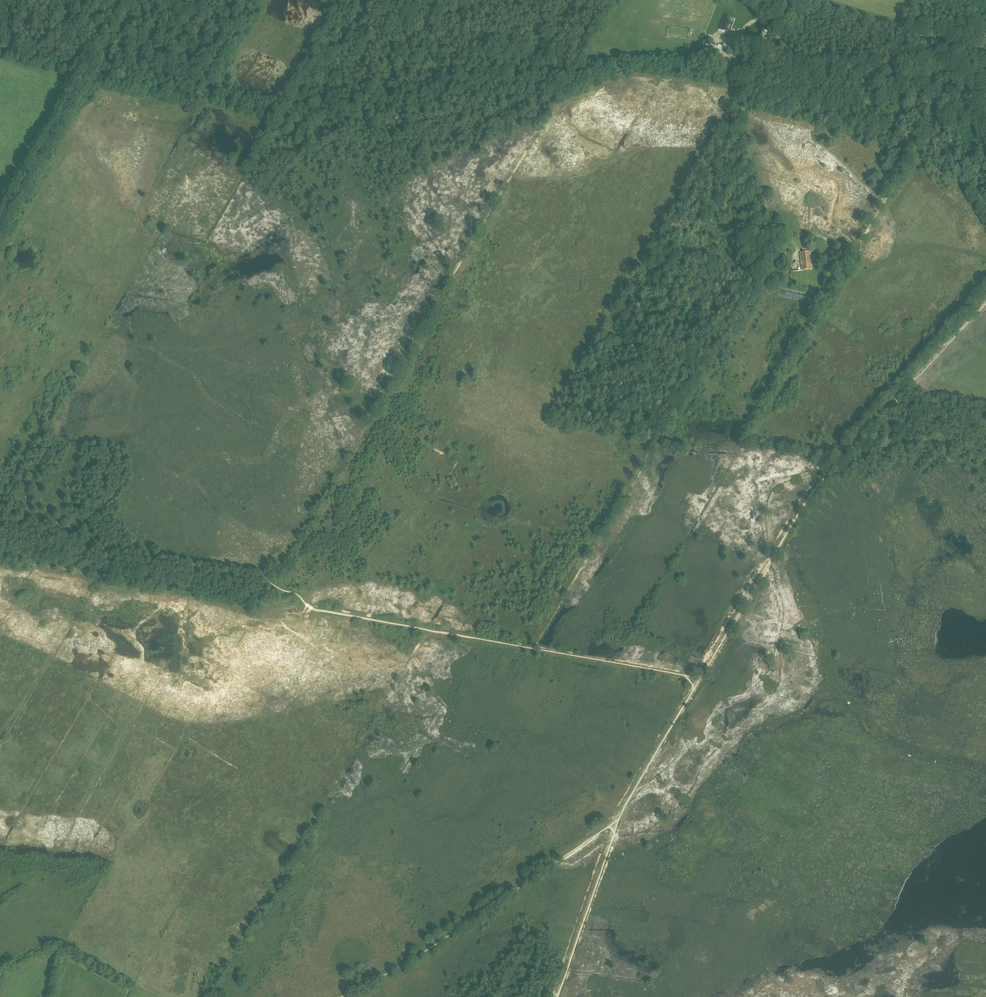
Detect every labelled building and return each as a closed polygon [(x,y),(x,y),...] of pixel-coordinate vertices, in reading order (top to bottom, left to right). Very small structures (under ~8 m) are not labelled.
[(731,18),(725,15),(719,29),(729,33),(733,23),(729,21),(731,18)] [(719,47),(706,43),(703,52),(716,56),(719,47)] [(802,269),(811,268),(809,251),(800,253),(802,269)] [(780,262),(786,263),(786,266),(792,267),(793,253),(787,253),(781,252),(780,262)]
